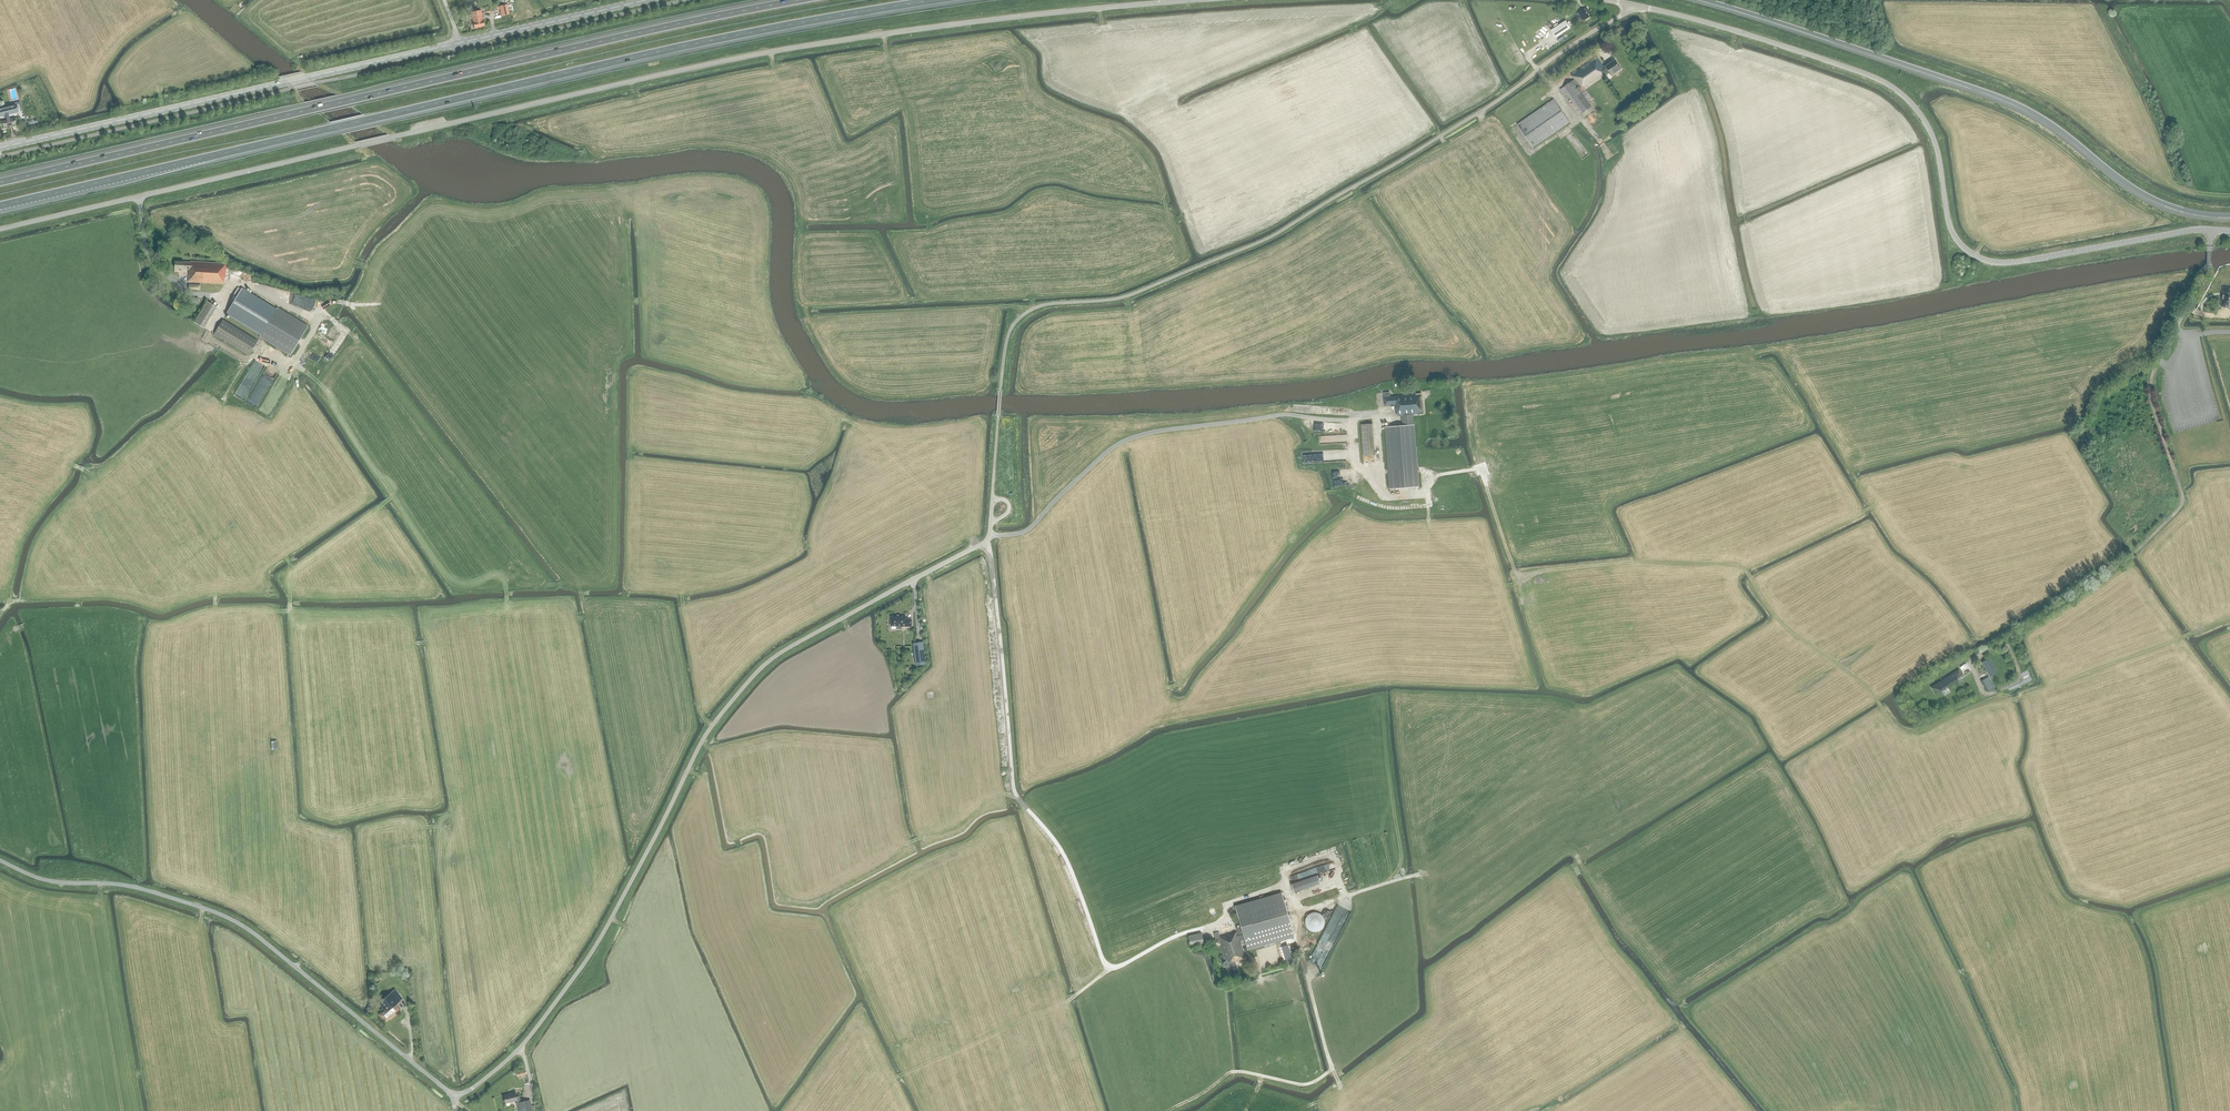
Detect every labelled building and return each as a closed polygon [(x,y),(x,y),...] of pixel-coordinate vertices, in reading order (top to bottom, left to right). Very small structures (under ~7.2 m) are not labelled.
[(510,14),(508,4),(499,6),(501,16),(510,14)] [(1588,14),(1590,13),(1586,7),(1578,13),(1584,21),(1590,17),(1588,14)] [(484,27),(481,10),(470,12),(474,29),(484,27)] [(1566,20),(1550,30),(1556,38),(1571,28),(1566,20)] [(1611,75),(1621,69),(1615,60),(1606,67),(1605,65),(1603,66),(1601,63),(1597,57),(1571,75),(1574,79),(1563,87),(1560,89),(1564,95),(1567,93),(1582,114),(1592,107),(1588,101),(1592,98),(1585,89),(1604,76),(1603,75),(1609,72),(1611,75)] [(1533,148),(1570,123),(1553,99),(1517,124),(1533,148)] [(14,116),(10,117),(9,115),(19,112),(18,112),(17,109),(18,109),(17,107),(17,108),(16,104),(0,108),(0,117),(6,116),(6,118),(2,119),(2,121),(4,127),(16,124),(15,118),(14,116)] [(226,279),(226,263),(191,261),(191,263),(175,262),(175,269),(189,270),(189,282),(224,284),(224,279),(226,279)] [(2223,287),(2221,307),(2228,307),(2228,308),(2229,308),(2229,288),(2223,287)] [(290,354),(307,326),(277,308),(276,310),(238,288),(234,295),(237,297),(227,313),(262,334),(263,335),(262,337),(290,354)] [(299,295),(297,305),(312,307),(314,297),(299,295)] [(216,307),(206,301),(193,322),(203,328),(216,307)] [(249,355),(258,341),(223,320),(214,334),(249,355)] [(1417,467),(1413,414),(1424,413),(1422,393),(1390,396),(1390,392),(1384,392),(1385,406),(1395,405),(1396,410),(1397,410),(1397,416),(1402,415),(1403,426),(1386,427),(1390,470),(1389,470),(1391,489),(1419,487),(1418,467),(1417,467)] [(1375,455),(1372,424),(1360,424),(1363,456),(1375,455)] [(891,625),(896,625),(896,629),(902,629),(902,626),(905,626),(911,626),(912,619),(906,619),(906,616),(891,616),(891,625)] [(923,642),(914,643),(917,665),(926,664),(923,642)] [(1982,662),(1989,676),(1997,672),(1990,658),(1982,662)] [(1931,687),(1935,694),(1958,680),(1957,678),(1962,675),(1959,669),(1931,687)] [(1988,677),(1981,681),(1987,691),(1994,687),(1988,677)] [(1306,870),(1305,865),(1287,871),(1288,875),(1306,870)] [(1294,892),(1320,883),(1318,875),(1291,884),(1294,892)] [(1294,936),(1287,910),(1281,892),(1235,906),(1240,926),(1236,927),(1238,932),(1220,937),(1219,932),(1214,933),(1216,939),(1211,941),(1213,947),(1221,944),(1226,961),(1224,962),(1223,963),(1224,967),(1226,967),(1229,966),(1232,975),(1239,973),(1235,962),(1239,961),(1239,962),(1247,959),(1246,955),(1244,955),(1239,940),(1245,939),(1248,950),(1294,936)] [(1323,928),(1324,927),(1324,926),(1324,925),(1325,924),(1325,923),(1325,922),(1325,921),(1325,920),(1324,919),(1324,918),(1324,917),(1323,916),(1322,915),(1321,914),(1320,913),(1319,913),(1318,913),(1317,912),(1316,912),(1314,912),(1313,912),(1312,913),(1311,913),(1310,914),(1308,914),(1308,915),(1307,916),(1306,917),(1306,918),(1305,919),(1305,921),(1305,922),(1305,923),(1305,924),(1305,925),(1306,926),(1306,927),(1307,928),(1307,929),(1308,929),(1309,930),(1310,931),(1311,931),(1312,932),(1313,932),(1314,932),(1315,932),(1316,932),(1317,932),(1318,931),(1319,931),(1320,931),(1320,930),(1321,930),(1322,929),(1323,928)] [(1188,936),(1191,947),(1204,944),(1202,933),(1188,936)] [(1309,963),(1322,968),(1325,960),(1312,955),(1309,963)] [(391,1019),(401,1011),(395,1004),(398,1002),(402,998),(395,989),(391,992),(378,1003),(383,1008),(380,1010),(382,1012),(379,1014),(385,1022),(390,1018),(391,1019)] [(505,1103),(517,1100),(517,1103),(519,1110),(533,1110),(530,1100),(521,1102),(519,1096),(516,1097),(515,1091),(510,1092),(511,1093),(503,1095),(504,1099),(504,1100),(504,1101),(505,1102),(505,1103)]
